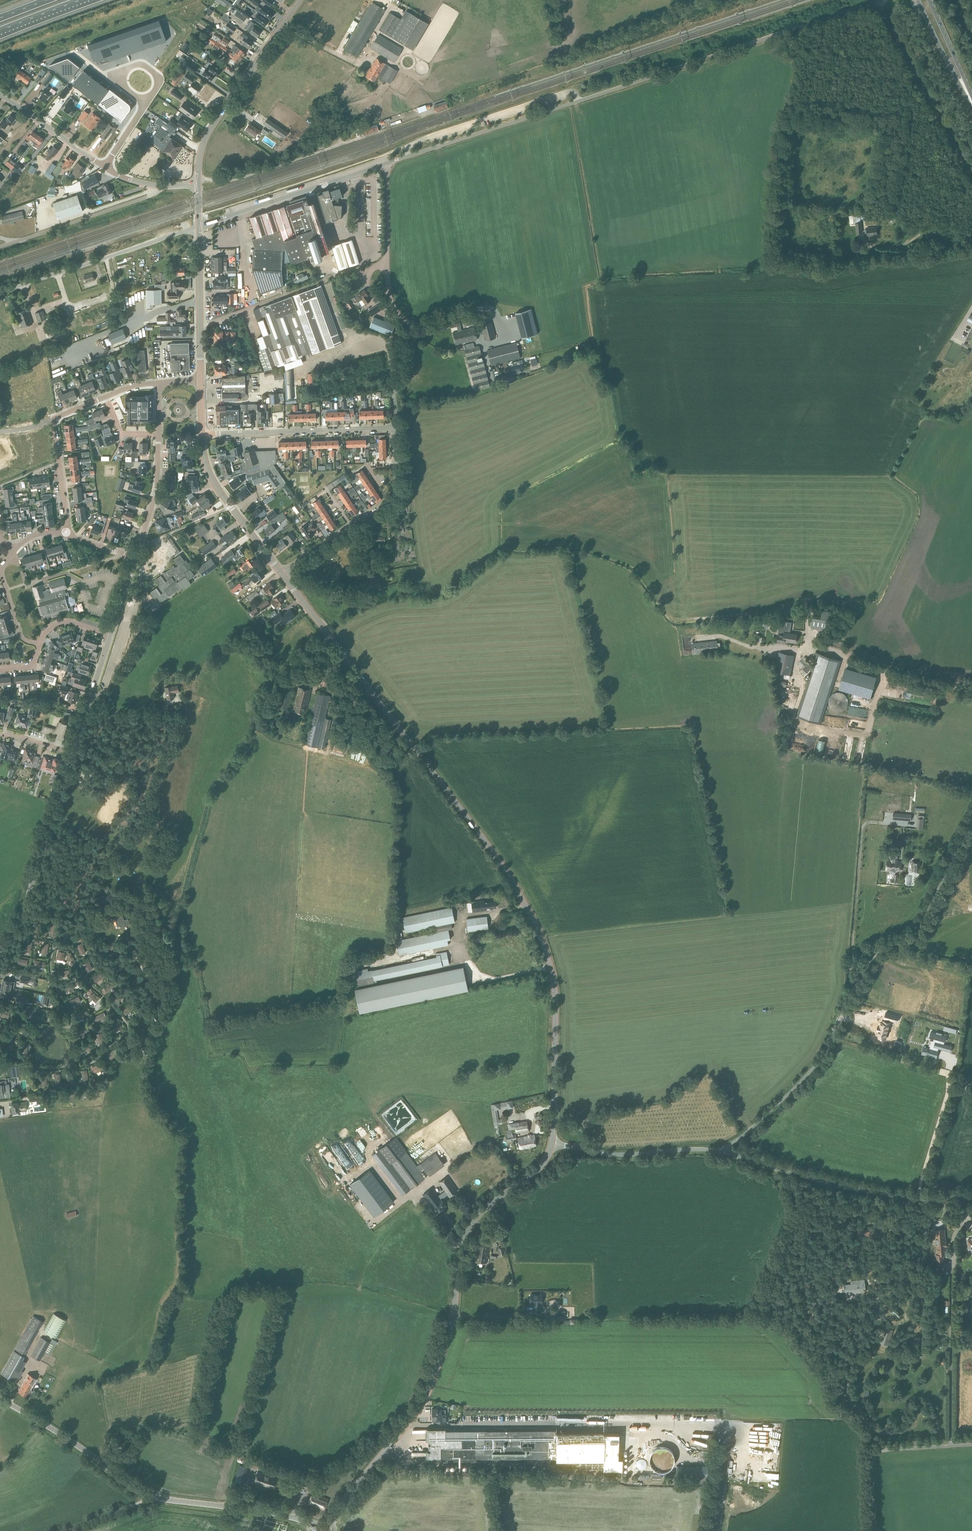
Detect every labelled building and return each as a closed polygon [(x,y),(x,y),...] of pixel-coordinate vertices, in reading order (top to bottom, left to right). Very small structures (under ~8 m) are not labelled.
[(357,57),(385,10),(372,2),(344,49),(357,57)] [(273,14),(263,7),(261,9),(260,9),(257,12),(256,12),(268,20),(269,19),(270,19),(271,19),(273,16),(272,15),(273,14)] [(209,8),(205,13),(210,16),(213,11),(209,8)] [(247,18),(237,11),(233,16),(243,23),(247,18)] [(256,12),(257,13),(255,17),(256,17),(254,19),(264,27),(268,22),(267,21),(268,20),(256,12)] [(391,37),(401,19),(389,12),(379,30),(391,37)] [(412,50),(417,41),(428,24),(410,14),(395,39),(412,50)] [(159,19),(88,45),(93,59),(101,64),(167,41),(159,19)] [(255,23),(250,20),(245,28),(249,31),(250,31),(251,31),(250,32),(257,37),(261,31),(254,26),(254,27),(253,26),(255,23)] [(233,33),(236,28),(228,23),(225,27),(233,33)] [(249,49),(253,43),(247,39),(249,37),(243,33),(240,38),(243,40),(240,43),(249,49)] [(394,63),(403,48),(378,34),(370,48),(394,63)] [(226,46),(229,41),(224,38),(221,42),(226,46)] [(228,49),(222,44),(218,42),(216,41),(212,47),(217,51),(219,48),(225,53),(228,49)] [(235,53),(235,54),(242,58),(245,53),(234,45),(231,50),(235,53)] [(242,58),(235,54),(234,55),(230,53),(228,56),(238,63),(242,58)] [(81,68),(68,58),(49,65),(70,81),(81,68)] [(389,66),(385,63),(376,58),(366,76),(374,81),(378,76),(382,78),(382,79),(384,80),(382,83),(385,85),(386,81),(390,84),(398,71),(389,66)] [(22,80),(32,67),(31,66),(34,63),(32,61),(26,69),(25,69),(23,72),(20,70),(16,76),(22,80)] [(197,69),(187,62),(185,66),(194,73),(197,69)] [(206,68),(217,76),(221,70),(212,64),(208,70),(206,68)] [(31,72),(34,68),(32,67),(22,80),(27,84),(31,78),(29,76),(31,73),(31,72)] [(217,76),(206,68),(202,74),(211,80),(215,75),(217,76)] [(84,70),(73,84),(98,104),(109,89),(84,70)] [(46,86),(54,76),(49,72),(41,82),(46,86)] [(176,86),(184,75),(179,72),(171,83),(176,86)] [(187,73),(183,78),(191,83),(192,84),(188,89),(196,94),(200,87),(193,82),(193,83),(192,82),(194,79),(187,73)] [(48,91),(50,88),(47,86),(45,89),(41,94),(42,94),(40,98),(44,101),(47,98),(51,93),(48,91)] [(66,86),(59,95),(63,98),(71,89),(66,86)] [(170,93),(180,101),(184,96),(174,88),(170,93)] [(129,103),(110,89),(109,89),(98,104),(119,120),(123,114),(125,116),(130,110),(131,109),(131,108),(131,107),(131,106),(130,105),(130,104),(129,104),(129,103)] [(74,113),(77,109),(74,107),(71,104),(73,101),(70,99),(65,106),(66,107),(64,109),(69,113),(71,111),(74,113)] [(434,108),(436,112),(448,108),(445,101),(433,105),(434,108)] [(189,102),(188,103),(182,111),(194,119),(199,111),(193,106),(193,105),(189,102)] [(78,120),(82,123),(88,114),(84,111),(78,120)] [(93,130),(101,119),(93,113),(85,125),(93,130)] [(10,115),(7,118),(7,117),(4,121),(3,120),(0,123),(0,125),(5,129),(8,124),(10,125),(11,124),(13,126),(16,121),(14,119),(15,119),(10,115)] [(191,125),(192,124),(188,121),(189,120),(182,115),(177,122),(172,118),(168,123),(175,128),(177,125),(187,132),(192,126),(191,125)] [(284,138),(288,132),(268,118),(264,124),(284,138)] [(22,123),(13,135),(18,139),(28,128),(22,123)] [(261,131),(260,130),(259,130),(250,123),(246,128),(245,130),(255,137),(256,135),(257,133),(259,135),(261,132),(266,135),(268,132),(263,128),(261,131)] [(357,124),(353,126),(353,128),(347,130),(348,134),(355,132),(359,131),(357,124)] [(113,128),(110,126),(102,137),(106,139),(112,131),(113,132),(116,128),(114,127),(113,128)] [(151,141),(161,149),(160,151),(162,153),(163,151),(173,158),(182,146),(167,135),(169,133),(160,126),(152,137),(153,138),(150,141),(151,141)] [(377,126),(370,129),(369,126),(365,128),(365,130),(362,131),(364,136),(379,131),(377,126)] [(34,140),(38,135),(33,131),(29,136),(28,135),(26,139),(29,141),(31,138),(34,140)] [(35,150),(38,148),(43,142),(42,141),(43,139),(38,135),(34,140),(38,143),(33,149),(35,150)] [(138,143),(146,149),(151,141),(150,141),(153,138),(152,137),(151,136),(150,137),(147,135),(146,137),(145,136),(144,138),(142,136),(138,143)] [(54,156),(59,150),(54,147),(51,150),(49,148),(47,151),(49,153),(45,159),(49,161),(53,155),(54,156)] [(3,162),(11,169),(16,163),(10,158),(8,156),(3,162)] [(70,168),(75,161),(68,156),(65,160),(66,161),(64,163),(61,161),(54,171),(54,172),(53,174),(55,175),(57,174),(58,175),(62,169),(61,169),(62,168),(64,169),(67,166),(70,168)] [(54,176),(51,174),(57,166),(52,162),(46,171),(43,174),(52,180),(54,176)] [(16,163),(11,169),(18,173),(22,168),(16,163)] [(78,167),(77,166),(72,174),(70,172),(67,176),(71,179),(74,174),(79,178),(82,174),(81,173),(85,168),(80,164),(78,167)] [(34,174),(37,168),(31,165),(28,171),(34,174)] [(81,183),(82,190),(85,188),(86,189),(99,183),(96,175),(81,183)] [(82,189),(80,180),(72,185),(73,191),(77,190),(81,189),(82,189)] [(107,195),(113,192),(109,184),(102,187),(103,189),(97,193),(100,198),(106,195),(107,195)] [(55,197),(56,187),(50,187),(48,191),(48,197),(55,197)] [(342,195),(340,187),(329,191),(328,190),(323,191),(323,193),(317,194),(328,228),(340,224),(337,217),(341,217),(342,204),(333,204),(332,199),(342,196),(342,195)] [(59,220),(83,211),(78,195),(54,203),(59,220)] [(281,271),(282,274),(284,274),(284,263),(287,263),(290,262),(292,261),(295,260),(296,260),(300,260),(301,260),(310,257),(312,261),(323,258),(322,254),(325,253),(324,248),(328,246),(314,202),(308,204),(307,199),(303,200),(302,198),(290,202),(291,204),(287,205),(287,206),(284,207),(284,206),(250,218),(256,238),(252,239),(255,249),(260,249),(260,248),(262,248),(265,248),(265,249),(270,249),(273,249),(276,249),(276,250),(282,251),(281,271)] [(3,223),(23,218),(21,212),(2,217),(3,223)] [(865,229),(865,233),(867,233),(867,236),(877,236),(876,227),(867,228),(867,229),(865,229)] [(342,244),(349,266),(356,264),(359,263),(354,248),(351,239),(348,240),(341,242),(342,244)] [(332,245),(336,260),(339,269),(349,266),(342,244),(341,242),(332,245)] [(281,271),(282,251),(276,250),(276,249),(273,249),(270,249),(265,249),(265,248),(262,248),(260,248),(260,249),(255,249),(253,249),(252,269),(260,293),(283,286),(282,274),(281,271)] [(226,262),(223,262),(222,257),(211,258),(211,272),(214,272),(214,273),(227,272),(226,262)] [(84,281),(86,282),(94,280),(95,277),(94,274),(92,273),(84,276),(83,278),(84,281)] [(297,275),(299,279),(294,281),(296,284),(308,278),(307,275),(303,276),(302,273),(297,275)] [(228,277),(217,277),(217,281),(213,281),(213,282),(212,283),(212,286),(214,286),(214,288),(219,288),(219,289),(224,289),(224,284),(228,284),(228,277)] [(168,298),(180,298),(180,290),(186,290),(186,281),(171,281),(171,292),(168,292),(168,298)] [(257,350),(264,371),(302,357),(302,356),(312,352),(312,353),(341,343),(332,316),(336,314),(325,283),(253,310),(263,336),(257,338),(260,346),(257,347),(258,349),(261,348),(261,349),(257,350)] [(147,307),(153,307),(153,304),(161,304),(161,290),(165,290),(165,284),(155,285),(155,290),(146,290),(146,291),(147,307)] [(370,300),(367,296),(368,295),(364,290),(357,294),(358,294),(354,297),(358,303),(362,300),(365,304),(370,300)] [(214,296),(214,304),(234,303),(234,299),(237,299),(237,294),(233,294),(233,293),(227,293),(227,296),(214,296)] [(372,315),(380,310),(377,305),(369,310),(372,315)] [(176,316),(174,316),(174,319),(176,319),(176,320),(186,320),(186,312),(182,312),(182,309),(176,310),(176,316)] [(521,338),(537,334),(531,309),(515,313),(521,338)] [(22,327),(33,324),(28,310),(18,313),(22,327)] [(38,322),(46,319),(43,311),(35,313),(38,322)] [(163,317),(163,324),(164,324),(164,323),(176,323),(176,319),(171,319),(170,312),(165,312),(165,317),(163,317)] [(395,325),(374,317),(370,327),(390,335),(395,325)] [(461,330),(460,325),(461,325),(459,319),(450,321),(451,328),(457,326),(458,331),(453,332),(456,345),(477,339),(474,327),(461,330)] [(485,341),(496,338),(492,322),(480,325),(485,341)] [(160,335),(180,335),(186,335),(186,325),(180,325),(180,326),(160,326),(160,335)] [(112,344),(127,338),(123,328),(108,334),(112,344)] [(225,332),(225,336),(223,336),(222,332),(216,332),(216,335),(215,335),(215,343),(221,343),(220,339),(229,339),(229,332),(225,332)] [(181,371),(181,370),(189,370),(188,343),(170,343),(171,370),(173,370),(173,371),(181,371)] [(516,343),(487,350),(491,365),(520,358),(516,343)] [(475,391),(490,387),(479,346),(466,349),(464,350),(475,391)] [(137,350),(137,352),(137,354),(138,367),(139,372),(140,372),(146,371),(146,367),(145,358),(145,351),(144,350),(137,350)] [(132,375),(128,365),(130,364),(128,359),(121,362),(123,367),(121,368),(119,368),(121,372),(123,372),(125,378),(132,375)] [(522,363),(518,364),(517,361),(510,363),(513,373),(524,370),(522,363)] [(113,383),(120,380),(116,372),(119,371),(115,362),(110,364),(113,370),(110,371),(111,374),(110,374),(113,383)] [(227,367),(227,366),(225,366),(216,366),(216,375),(225,374),(229,373),(229,372),(231,372),(231,370),(231,367),(229,367),(227,367)] [(104,368),(99,370),(102,376),(98,378),(98,379),(101,388),(108,385),(104,377),(107,376),(104,368)] [(284,370),(285,400),(293,399),(291,369),(284,370)] [(90,382),(86,384),(89,393),(96,390),(93,384),(96,383),(92,373),(87,375),(90,382)] [(241,400),(252,400),(252,394),(258,394),(258,389),(263,389),(263,373),(246,376),(246,394),(241,394),(241,400)] [(245,375),(221,378),(221,380),(222,380),(222,388),(221,388),(221,393),(222,393),(223,401),(237,401),(237,400),(240,400),(240,393),(245,393),(245,375)] [(495,383),(507,380),(506,375),(494,377),(495,383)] [(66,389),(65,386),(61,376),(57,377),(61,388),(62,387),(63,390),(66,389)] [(79,379),(73,381),(75,385),(78,391),(80,390),(80,392),(81,392),(83,396),(89,393),(86,384),(81,386),(79,379)] [(72,390),(67,392),(71,401),(78,398),(75,393),(78,391),(75,385),(71,386),(72,390)] [(65,403),(71,401),(67,392),(63,394),(61,390),(57,392),(61,402),(63,400),(65,403)] [(277,403),(277,397),(277,394),(269,394),(269,397),(271,397),(271,404),(272,405),(277,404),(277,403)] [(151,396),(128,396),(128,421),(151,421),(151,396)] [(232,409),(232,405),(216,405),(216,414),(217,414),(217,423),(222,423),(222,425),(224,425),(228,425),(228,427),(236,427),(236,428),(241,427),(240,411),(240,404),(240,408),(236,408),(236,409),(232,409)] [(354,415),(354,408),(350,408),(350,412),(346,412),(346,408),(345,408),(345,405),(344,405),(341,405),(342,409),(343,408),(343,412),(344,412),(344,419),(350,419),(350,416),(354,415)] [(94,417),(86,421),(88,426),(88,427),(97,423),(95,421),(105,417),(102,409),(92,413),(94,417)] [(332,412),(332,409),(330,409),(329,409),(329,412),(326,412),(326,409),(322,409),(322,415),(326,415),(326,419),(332,419),(332,412)] [(250,413),(250,412),(247,412),(247,414),(244,414),(244,421),(247,421),(247,422),(254,422),(254,414),(250,413)] [(81,431),(80,427),(76,427),(73,428),(73,423),(65,424),(66,431),(73,430),(77,429),(77,432),(81,431)] [(97,423),(88,427),(88,428),(89,430),(89,431),(98,427),(99,429),(102,428),(104,432),(103,433),(104,436),(111,433),(110,430),(111,429),(108,423),(101,426),(101,425),(100,426),(98,423),(97,423)] [(97,447),(104,444),(105,446),(108,445),(116,442),(113,435),(105,438),(104,439),(103,436),(102,436),(101,433),(98,434),(100,437),(98,438),(94,440),(97,447)] [(177,447),(177,439),(173,439),(173,440),(167,440),(167,447),(168,447),(168,453),(174,453),(174,447),(177,447)] [(132,452),(132,443),(124,442),(124,449),(121,449),(118,448),(115,454),(121,458),(125,452),(132,452)] [(135,461),(138,461),(138,455),(139,455),(147,456),(147,453),(147,451),(147,443),(140,443),(140,451),(138,451),(135,451),(135,454),(135,461)] [(226,455),(226,449),(217,449),(218,455),(218,460),(224,459),(234,456),(240,455),(239,447),(231,448),(231,454),(226,455)] [(254,449),(243,452),(245,458),(241,459),(244,468),(245,472),(246,474),(261,470),(270,467),(274,465),(273,464),(276,463),(275,450),(272,450),(272,452),(255,452),(254,449)] [(189,456),(190,452),(182,452),(182,456),(182,461),(192,461),(191,461),(191,456),(189,456)] [(86,463),(86,461),(86,459),(77,460),(77,456),(69,457),(70,463),(78,462),(81,462),(81,464),(86,463)] [(222,469),(231,467),(229,462),(235,460),(234,456),(224,459),(225,462),(220,463),(222,469)] [(140,461),(138,461),(135,461),(132,461),(133,461),(133,468),(139,468),(139,473),(147,473),(147,465),(140,465),(140,462),(140,461)] [(192,465),(192,461),(182,461),(183,461),(183,467),(187,467),(187,470),(194,470),(194,465),(192,465)] [(245,472),(244,468),(232,472),(231,467),(222,469),(224,476),(229,474),(230,477),(233,476),(241,474),(245,472)] [(261,470),(246,474),(248,480),(252,479),(254,485),(270,480),(275,487),(281,483),(270,467),(261,470)] [(360,479),(366,475),(362,470),(357,473),(359,476),(351,481),(352,484),(360,479)] [(83,476),(86,475),(86,473),(86,471),(82,472),(82,474),(79,474),(72,475),(72,481),(80,481),(79,476),(83,476)] [(195,476),(195,473),(188,472),(188,476),(187,476),(187,481),(198,482),(196,481),(196,476),(195,476)] [(242,478),(241,474),(233,476),(234,479),(229,483),(234,489),(235,488),(235,489),(238,487),(237,486),(243,482),(241,479),(242,478)] [(335,488),(338,493),(344,490),(351,485),(350,482),(344,474),(339,478),(335,481),(337,484),(341,480),(342,481),(344,479),(347,484),(342,487),(340,484),(335,488)] [(356,489),(361,486),(364,484),(369,480),(366,475),(360,479),(362,482),(359,484),(360,484),(355,487),(356,489)] [(42,476),(44,487),(50,486),(49,476),(45,477),(45,476),(42,476)] [(31,489),(37,488),(36,477),(33,477),(33,478),(29,479),(30,481),(28,481),(28,488),(30,487),(31,489)] [(115,488),(121,490),(125,479),(119,477),(117,482),(115,488)] [(368,490),(373,486),(369,480),(364,484),(368,490)] [(140,493),(142,486),(134,484),(135,483),(131,481),(129,485),(134,486),(132,490),(140,493)] [(198,485),(198,482),(187,481),(187,482),(188,482),(188,487),(192,487),(192,492),(199,491),(199,485),(198,485)] [(82,493),(81,487),(88,486),(88,483),(77,484),(77,487),(73,487),(74,494),(82,493)] [(245,484),(240,488),(241,490),(237,494),(242,500),(248,495),(251,494),(250,493),(251,493),(246,487),(248,486),(245,484)] [(7,489),(4,489),(4,495),(13,494),(13,491),(14,490),(13,486),(7,487),(7,489)] [(363,500),(377,491),(373,486),(368,490),(369,492),(367,494),(367,495),(363,498),(361,495),(360,495),(362,498),(363,500)] [(350,493),(355,490),(353,487),(351,489),(350,489),(348,490),(348,491),(346,492),(344,490),(338,493),(342,499),(348,495),(350,493)] [(365,502),(369,499),(370,499),(373,497),(377,503),(379,501),(382,499),(377,491),(363,500),(365,502)] [(84,503),(85,503),(92,502),(91,497),(87,498),(86,493),(82,493),(74,494),(75,501),(82,501),(82,500),(84,500),(84,503)] [(208,499),(204,493),(196,499),(194,496),(189,500),(193,504),(197,501),(200,505),(208,499)] [(349,497),(348,495),(342,499),(346,504),(351,500),(349,497)] [(135,508),(137,501),(130,499),(130,498),(126,496),(124,500),(129,502),(128,505),(135,508)] [(39,510),(52,508),(52,506),(52,502),(48,502),(47,499),(39,500),(40,503),(42,503),(43,507),(39,508),(39,510)] [(165,514),(175,510),(173,506),(176,505),(174,499),(161,504),(165,514)] [(208,499),(200,505),(202,508),(198,511),(199,512),(192,515),(194,520),(206,514),(204,510),(207,508),(208,510),(211,508),(210,506),(213,504),(208,499)] [(316,508),(322,504),(318,499),(313,502),(315,505),(312,507),(313,508),(308,511),(309,513),(312,511),(314,510),(316,508)] [(355,506),(351,500),(346,504),(349,509),(355,506)] [(349,509),(353,515),(359,511),(357,508),(361,505),(363,508),(366,506),(362,501),(357,504),(355,506),(349,509)] [(299,502),(292,506),(297,513),(301,510),(300,508),(301,506),(299,502)] [(320,513),(326,510),(322,504),(316,508),(318,511),(315,513),(316,513),(314,515),(312,511),(309,513),(312,516),(313,518),(314,517),(318,515),(320,513)] [(262,517),(267,513),(261,505),(251,512),(252,512),(251,513),(252,514),(253,514),(255,517),(258,515),(260,517),(262,517)] [(270,520),(278,514),(274,510),(266,516),(270,520)] [(324,519),(329,515),(326,510),(320,513),(324,519)] [(121,517),(124,519),(125,517),(132,519),(134,513),(127,511),(126,512),(123,511),(121,516),(122,516),(121,517)] [(9,520),(6,520),(7,528),(10,527),(11,533),(14,532),(16,531),(14,518),(14,513),(12,514),(12,518),(13,520),(9,521),(9,520)] [(78,521),(86,521),(85,513),(77,514),(78,521)] [(327,524),(333,520),(329,515),(324,519),(326,522),(323,524),(319,527),(320,529),(322,528),(325,526),(327,524)] [(269,535),(275,530),(277,528),(274,524),(279,520),(276,516),(269,521),(271,525),(265,530),(269,535)] [(168,524),(171,523),(173,522),(172,517),(169,518),(169,517),(161,520),(162,523),(157,525),(159,532),(169,528),(168,524)] [(218,534),(221,532),(221,531),(225,528),(224,526),(227,524),(223,518),(217,523),(218,524),(213,528),(218,534)] [(105,524),(106,521),(101,520),(100,522),(99,527),(93,525),(93,526),(92,526),(92,528),(93,528),(91,532),(98,534),(100,528),(103,529),(105,524)] [(333,520),(327,524),(331,530),(337,526),(333,520)] [(308,525),(307,524),(300,529),(303,532),(302,532),(304,535),(305,535),(307,539),(314,534),(312,531),(317,528),(313,521),(308,525)] [(124,528),(125,526),(110,522),(108,528),(114,530),(115,527),(117,528),(115,533),(116,533),(115,535),(122,537),(122,535),(126,537),(129,529),(124,528)] [(200,537),(209,531),(204,524),(196,531),(200,537)] [(238,538),(237,537),(233,531),(227,535),(227,534),(220,539),(223,542),(226,540),(230,545),(238,539),(237,538),(238,538)] [(281,550),(287,546),(297,539),(291,532),(279,541),(280,543),(277,545),(277,546),(277,547),(278,548),(279,548),(281,550)] [(176,554),(180,552),(170,538),(168,539),(177,551),(175,552),(176,554)] [(204,555),(217,546),(213,540),(200,549),(204,555)] [(60,554),(62,554),(63,557),(66,556),(67,559),(70,558),(68,551),(64,552),(62,544),(61,545),(61,544),(60,544),(58,544),(58,545),(58,546),(57,546),(60,554)] [(60,554),(57,546),(52,547),(54,556),(57,555),(58,558),(60,558),(60,554)] [(242,556),(247,552),(242,546),(233,553),(231,550),(223,556),(224,557),(221,560),(224,564),(232,558),(234,561),(238,558),(237,557),(239,555),(240,554),(242,556)] [(46,549),(49,556),(45,557),(48,565),(51,564),(50,561),(52,560),(51,557),(54,556),(52,547),(46,549)] [(36,554),(32,556),(34,564),(37,563),(38,567),(40,566),(39,563),(36,554)] [(158,586),(150,592),(154,599),(157,597),(160,602),(182,587),(183,590),(191,584),(188,580),(195,575),(191,570),(194,568),(187,558),(184,560),(180,555),(173,560),(178,566),(175,568),(173,565),(170,567),(170,568),(154,580),(158,586)] [(27,557),(22,559),(24,567),(27,566),(29,569),(30,569),(29,566),(27,557)] [(209,573),(218,567),(212,558),(203,564),(209,573)] [(245,563),(243,560),(238,563),(241,566),(245,571),(250,567),(251,567),(255,564),(251,558),(246,561),(245,563)] [(44,565),(42,565),(40,566),(42,572),(49,570),(47,563),(44,564),(44,565)] [(209,573),(203,564),(198,568),(204,576),(204,577),(209,573)] [(230,577),(237,572),(234,568),(227,573),(230,577)] [(260,579),(264,575),(260,569),(255,573),(252,576),(254,579),(257,576),(260,579)] [(366,571),(364,571),(357,569),(355,577),(363,580),(366,571)] [(245,587),(253,581),(250,577),(242,583),(245,587)] [(369,580),(372,589),(377,588),(378,590),(383,588),(380,577),(369,580)] [(44,591),(42,584),(32,587),(36,599),(39,598),(40,602),(39,602),(40,605),(38,606),(41,615),(41,614),(43,620),(74,611),(72,605),(74,604),(75,602),(75,599),(74,597),(72,596),(70,597),(68,592),(66,593),(64,589),(67,588),(64,578),(49,582),(51,589),(49,590),(49,588),(46,589),(46,591),(44,591)] [(274,587),(270,582),(263,588),(260,590),(264,595),(267,593),(269,595),(274,591),(272,588),(274,587)] [(241,587),(242,586),(240,583),(231,590),(233,593),(239,588),(240,590),(242,588),(241,587)] [(250,600),(259,594),(256,590),(247,596),(250,600)] [(279,605),(284,601),(279,595),(271,602),(276,608),(280,605),(279,605)] [(262,610),(271,605),(267,600),(259,605),(261,608),(260,609),(261,610),(262,610)] [(253,617),(260,613),(256,607),(250,612),(253,617)] [(280,612),(271,618),(276,624),(276,623),(275,621),(277,619),(279,621),(282,619),(286,623),(287,622),(287,623),(289,621),(291,619),(292,620),(295,617),(294,617),(295,616),(290,609),(282,616),(280,612)] [(0,624),(0,629),(10,627),(8,621),(0,624)] [(812,629),(820,631),(822,622),(814,621),(812,629)] [(784,643),(785,641),(796,642),(797,634),(790,633),(791,623),(787,622),(787,626),(779,625),(778,633),(779,634),(778,642),(784,643)] [(0,629),(0,638),(5,638),(8,637),(8,636),(9,636),(10,636),(9,633),(11,632),(10,627),(0,629)] [(66,635),(69,643),(72,642),(73,643),(76,642),(79,641),(80,636),(77,635),(73,636),(72,632),(70,633),(70,634),(66,635)] [(67,644),(69,643),(66,635),(63,636),(63,635),(60,637),(62,643),(61,643),(58,640),(55,642),(61,647),(64,646),(68,645),(67,644)] [(79,644),(77,650),(82,652),(83,647),(88,648),(92,637),(89,636),(89,637),(88,637),(84,636),(82,643),(83,644),(83,645),(79,644)] [(717,640),(691,643),(690,636),(682,636),(684,655),(718,652),(717,640)] [(92,637),(88,648),(93,650),(90,659),(95,660),(99,650),(95,649),(95,648),(96,648),(98,641),(94,639),(95,639),(93,638),(94,637),(92,637)] [(56,649),(50,647),(48,653),(59,656),(60,653),(55,652),(56,649)] [(773,676),(778,677),(779,673),(790,675),(795,655),(778,652),(774,672),(773,676)] [(805,676),(807,673),(812,668),(796,716),(820,724),(841,661),(817,653),(812,666),(803,658),(797,664),(802,669),(800,671),(805,676)] [(51,663),(52,660),(46,658),(44,664),(55,668),(56,665),(51,663)] [(82,663),(79,672),(88,675),(91,666),(84,664),(85,661),(84,660),(78,659),(77,662),(82,663)] [(75,680),(74,685),(83,688),(86,680),(80,678),(81,676),(73,673),(72,678),(75,680)] [(57,677),(46,674),(45,677),(42,676),(42,678),(45,679),(56,683),(57,677)] [(326,677),(321,678),(320,682),(323,686),(328,685),(329,680),(326,677)] [(840,696),(873,701),(875,688),(873,687),(872,690),(869,689),(870,682),(856,680),(855,686),(842,683),(840,696)] [(69,687),(61,685),(58,692),(67,695),(65,699),(76,703),(77,698),(76,698),(78,693),(71,691),(70,694),(67,693),(69,687)] [(173,700),(173,699),(174,698),(173,692),(176,691),(176,692),(179,692),(178,685),(172,687),(172,686),(165,687),(167,700),(169,699),(169,700),(170,701),(173,701),(173,700)] [(293,691),(278,687),(274,706),(288,710),(293,691)] [(293,712),(305,714),(311,690),(298,687),(293,712)] [(317,693),(305,744),(324,749),(331,720),(325,718),(330,696),(317,693)] [(33,717),(36,707),(38,702),(35,701),(33,706),(31,706),(28,716),(33,717)] [(23,716),(23,718),(17,716),(15,724),(19,725),(19,726),(22,727),(22,726),(26,727),(29,718),(23,716)] [(56,729),(43,725),(41,731),(55,735),(56,732),(58,733),(56,738),(63,740),(67,724),(59,721),(56,729)] [(2,747),(3,748),(1,755),(1,757),(5,758),(7,757),(16,760),(18,751),(11,749),(11,746),(11,744),(5,742),(3,743),(0,743),(0,746),(2,747)] [(32,751),(25,749),(23,756),(24,756),(23,760),(29,762),(28,765),(36,767),(37,761),(33,760),(35,753),(32,752),(32,751)] [(57,759),(54,758),(53,759),(44,757),(43,760),(39,759),(38,764),(42,765),(41,767),(45,768),(45,769),(45,770),(49,771),(51,771),(51,770),(54,771),(58,760),(57,759)] [(914,825),(915,814),(887,812),(886,823),(895,823),(895,817),(906,818),(905,824),(914,825)] [(897,870),(897,861),(887,860),(886,870),(897,870)] [(107,877),(115,869),(112,866),(104,874),(107,877)] [(484,900),(471,902),(472,912),(492,909),(492,908),(496,907),(495,901),(485,902),(484,900)] [(436,926),(437,932),(396,940),(399,955),(448,945),(447,940),(451,939),(449,930),(453,929),(451,923),(454,922),(451,907),(402,917),(405,932),(436,926)] [(128,918),(124,920),(123,916),(115,918),(117,925),(121,926),(121,927),(130,924),(128,918)] [(487,916),(466,918),(468,932),(488,929),(487,916)] [(71,939),(75,929),(69,927),(66,937),(71,939)] [(30,952),(33,942),(27,941),(25,951),(30,952)] [(81,955),(86,952),(81,943),(76,945),(81,955)] [(376,980),(449,965),(447,951),(439,953),(439,954),(436,955),(436,956),(372,970),(372,969),(368,970),(368,968),(356,970),(359,985),(374,982),(377,982),(376,980)] [(64,960),(65,953),(58,952),(57,959),(64,960)] [(82,964),(86,972),(93,968),(89,961),(82,964)] [(463,967),(355,990),(359,1011),(468,989),(463,967)] [(103,971),(93,978),(97,983),(107,976),(103,971)] [(956,991),(967,992),(969,973),(958,971),(956,991)] [(19,981),(28,983),(28,982),(32,983),(32,985),(36,984),(35,980),(29,978),(21,976),(19,981)] [(2,986),(14,988),(15,982),(10,981),(10,980),(7,979),(7,980),(3,980),(2,986)] [(111,981),(103,988),(107,992),(115,986),(111,981)] [(65,992),(75,989),(73,983),(63,987),(65,992)] [(12,994),(13,990),(17,991),(17,989),(14,988),(2,986),(1,992),(5,993),(4,994),(7,994),(7,993),(12,994)] [(100,999),(93,991),(89,995),(96,1003),(100,999)] [(117,1003),(125,997),(121,993),(113,999),(117,1003)] [(72,1006),(82,1001),(79,996),(70,1001),(72,1006)] [(127,1015),(135,1008),(131,1004),(123,1010),(127,1015)] [(0,1016),(8,1019),(10,1012),(2,1010),(0,1016)] [(86,1010),(77,1016),(80,1020),(88,1015),(86,1010)] [(105,1013),(96,1018),(98,1022),(107,1018),(105,1013)] [(877,1030),(876,1034),(879,1035),(879,1037),(885,1039),(887,1033),(888,1033),(889,1029),(888,1029),(890,1023),(890,1022),(890,1020),(897,1022),(899,1016),(886,1013),(884,1018),(885,1018),(884,1021),(883,1021),(883,1023),(881,1022),(880,1022),(879,1026),(878,1026),(879,1026),(878,1030),(877,1030)] [(141,1028),(146,1024),(141,1018),(136,1023),(141,1028)] [(123,1030),(119,1020),(115,1022),(119,1032),(123,1030)] [(30,1030),(19,1026),(16,1032),(17,1033),(28,1036),(30,1030)] [(81,1035),(90,1031),(87,1026),(79,1031),(81,1035)] [(100,1045),(105,1043),(102,1034),(97,1036),(100,1045)] [(926,1048),(923,1056),(939,1061),(941,1052),(940,1052),(941,1051),(952,1054),(954,1048),(946,1046),(946,1044),(947,1045),(949,1038),(932,1034),(931,1040),(935,1042),(935,1043),(932,1042),(931,1048),(932,1048),(931,1050),(926,1048)] [(14,1041),(8,1039),(5,1047),(11,1049),(14,1041)] [(901,1041),(896,1039),(893,1048),(899,1049),(901,1041)] [(112,1060),(119,1055),(114,1050),(108,1054),(112,1060)] [(20,1076),(18,1066),(18,1064),(14,1065),(14,1066),(9,1067),(10,1077),(20,1076)] [(6,1085),(6,1081),(0,1082),(0,1098),(10,1097),(9,1085),(6,1085)] [(18,1103),(17,1102),(11,1103),(12,1113),(19,1112),(26,1111),(25,1102),(18,1103)] [(540,1127),(542,1122),(539,1119),(534,1121),(535,1127),(540,1127)] [(517,1133),(528,1131),(526,1121),(508,1124),(509,1130),(516,1128),(517,1133)] [(536,1146),(534,1135),(518,1138),(520,1149),(536,1146)] [(426,1178),(396,1137),(373,1154),(403,1194),(426,1178)] [(437,1154),(422,1165),(430,1176),(445,1164),(437,1154)] [(448,1176),(439,1182),(449,1197),(458,1191),(448,1176)] [(394,1201),(379,1181),(359,1196),(374,1216),(394,1201)] [(446,1205),(441,1198),(441,1199),(432,1187),(422,1194),(431,1206),(436,1213),(446,1205)] [(77,1216),(76,1210),(66,1213),(68,1218),(77,1216)] [(945,1246),(946,1246),(946,1241),(945,1241),(944,1229),(935,1230),(937,1254),(936,1254),(937,1265),(944,1264),(943,1254),(946,1254),(945,1246)] [(489,1244),(477,1243),(475,1261),(487,1263),(489,1244)] [(499,1246),(497,1249),(499,1255),(501,1256),(504,1255),(505,1253),(504,1247),(502,1245),(499,1246)] [(865,1283),(864,1280),(851,1281),(851,1284),(844,1285),(845,1293),(858,1291),(859,1295),(864,1295),(864,1291),(866,1291),(865,1283)] [(541,1294),(531,1294),(531,1303),(534,1303),(534,1305),(534,1310),(540,1310),(540,1303),(542,1303),(542,1297),(541,1297),(541,1294)] [(896,1318),(900,1318),(902,1315),(902,1311),(896,1306),(893,1306),(890,1309),(890,1313),(896,1318)] [(561,1311),(561,1314),(547,1315),(547,1321),(557,1320),(557,1319),(562,1319),(562,1318),(565,1318),(565,1311),(561,1311)] [(57,1338),(67,1321),(53,1313),(44,1331),(57,1338)] [(43,1322),(33,1316),(13,1351),(12,1353),(1,1373),(17,1382),(29,1362),(23,1359),(24,1357),(43,1322)] [(893,1330),(885,1327),(880,1341),(888,1344),(893,1330)] [(40,1360),(50,1342),(41,1337),(30,1355),(40,1360)] [(21,1385),(22,1385),(19,1391),(27,1396),(30,1389),(31,1390),(37,1379),(27,1374),(21,1385)] [(432,1415),(433,1415),(433,1422),(440,1422),(440,1423),(447,1423),(447,1418),(446,1417),(446,1413),(442,1413),(442,1409),(437,1409),(437,1408),(432,1408),(432,1415)] [(556,1427),(445,1428),(445,1429),(427,1428),(427,1441),(432,1441),(431,1447),(431,1451),(427,1451),(427,1459),(556,1459),(556,1427)] [(605,1443),(604,1457),(608,1457),(609,1452),(619,1452),(619,1444),(605,1443)] [(242,1463),(243,1463),(246,1459),(243,1454),(237,1456),(237,1461),(242,1463)] [(643,1459),(642,1459),(641,1459),(640,1459),(639,1459),(639,1460),(638,1460),(638,1461),(637,1461),(637,1462),(636,1463),(636,1464),(636,1465),(637,1466),(637,1467),(638,1468),(639,1469),(640,1469),(641,1469),(642,1469),(643,1469),(644,1469),(645,1468),(646,1467),(646,1466),(647,1465),(647,1464),(647,1463),(646,1463),(646,1462),(646,1461),(645,1460),(644,1460),(643,1459)] [(271,1466),(270,1472),(279,1475),(281,1469),(271,1466)] [(274,1489),(278,1477),(258,1471),(254,1482),(274,1489)] [(324,1510),(328,1498),(313,1492),(308,1503),(324,1510)]
